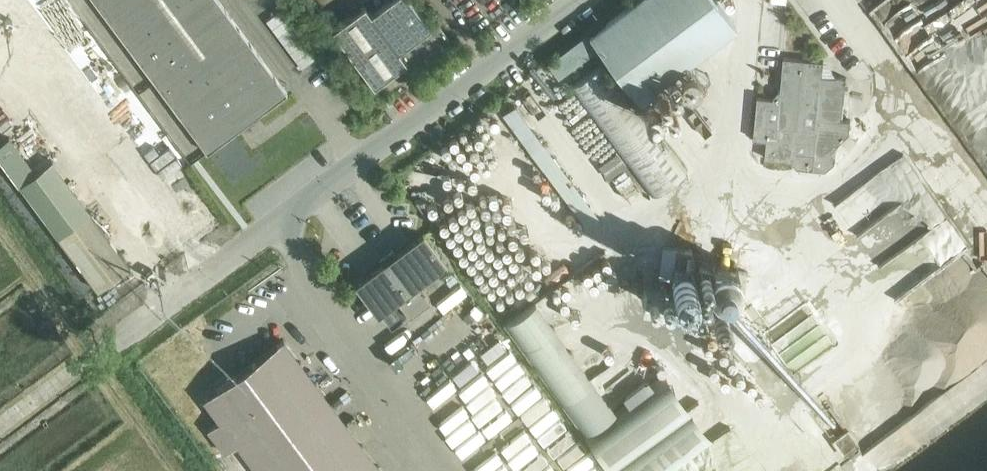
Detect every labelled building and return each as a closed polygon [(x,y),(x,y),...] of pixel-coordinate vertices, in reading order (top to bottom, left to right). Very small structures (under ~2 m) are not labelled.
[(207,153),(287,93),(218,0),(93,0),(207,153)] [(373,86),(406,62),(410,67),(447,40),(435,23),(430,27),(410,0),(389,0),(370,14),(364,5),(331,30),(373,86)] [(638,100),(736,27),(716,0),(634,0),(589,34),(638,100)] [(47,23),(69,53),(89,38),(68,8),(47,23)] [(585,35),(547,63),(564,85),(601,57),(585,35)] [(0,61),(0,158),(98,289),(166,238),(21,45),(0,61)] [(846,78),(822,76),(824,61),(784,58),(781,92),(779,92),(774,97),(774,99),(758,97),(754,140),(767,141),(765,159),(792,161),(797,168),(826,170),(835,163),(836,155),(832,151),(849,133),(851,121),(842,120),(846,78)] [(571,88),(653,197),(687,172),(604,62),(571,88)] [(907,153),(834,200),(854,232),(927,185),(907,153)] [(554,155),(543,163),(575,205),(586,197),(554,155)] [(387,263),(358,284),(377,310),(395,297),(409,315),(430,299),(416,281),(441,262),(422,237),(394,258),(391,255),(385,259),(387,263)] [(670,373),(655,383),(650,375),(624,392),(630,401),(614,411),(541,295),(510,315),(610,470),(671,470),(715,443),(670,373)] [(224,453),(236,444),(256,470),(376,470),(379,469),(284,340),(203,400),(220,422),(208,431),(224,453)]
